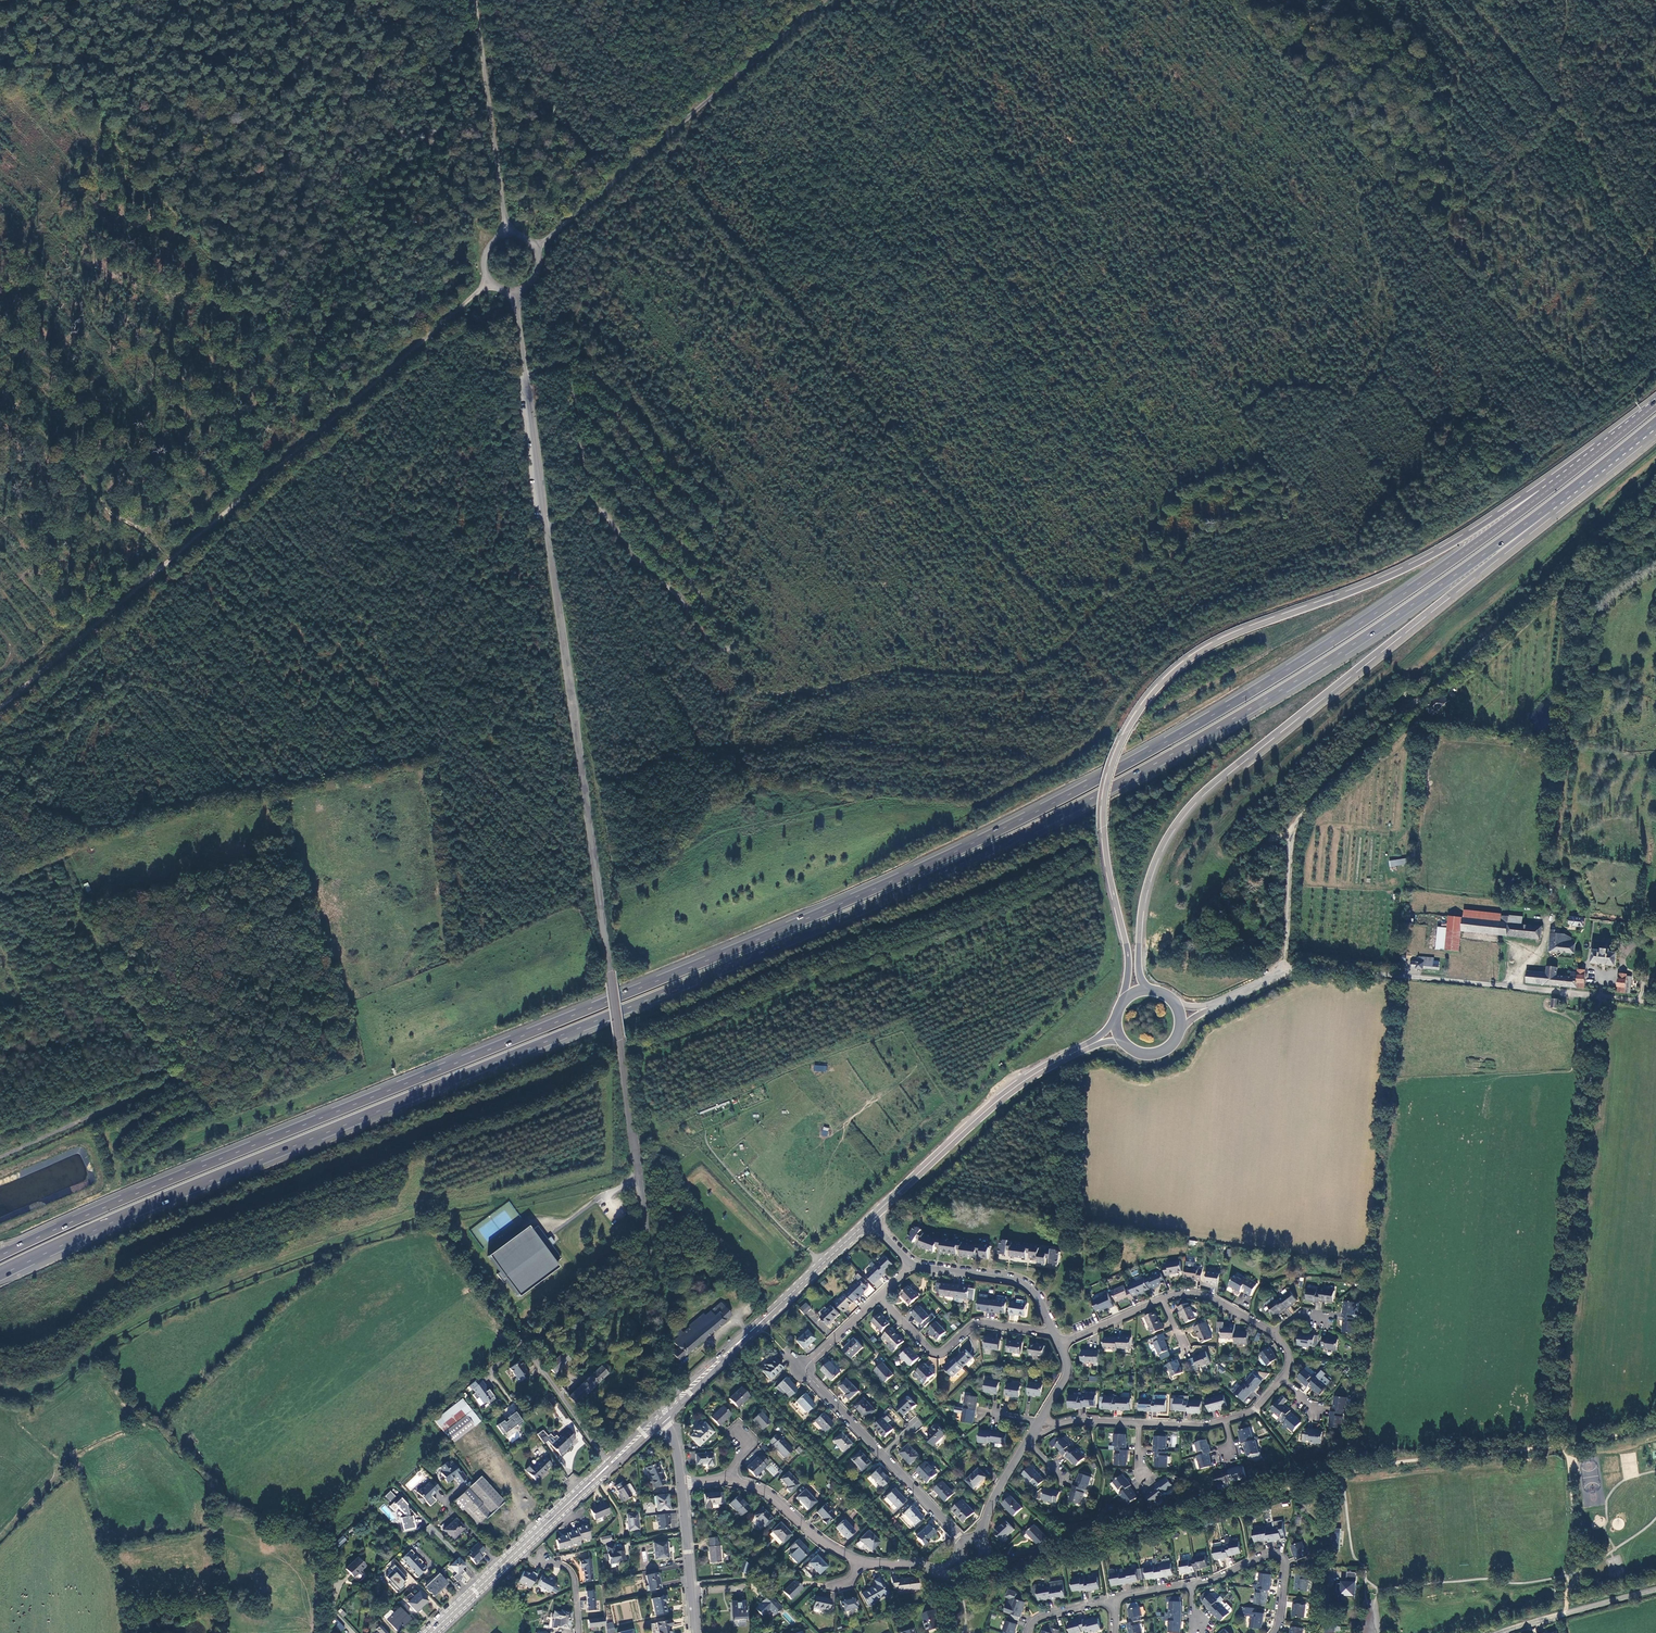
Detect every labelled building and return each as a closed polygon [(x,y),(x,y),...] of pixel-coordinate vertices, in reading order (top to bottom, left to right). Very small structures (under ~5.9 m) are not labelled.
[(1448,700),(1441,693),(1425,709),(1432,715),(1448,700)] [(1413,722),(1401,734),(1406,738),(1409,735),(1408,735),(1417,726),(1413,722)] [(1406,858),(1389,861),(1389,867),(1407,864),(1406,858)] [(92,894),(87,883),(83,884),(88,896),(92,894)] [(1461,932),(1499,936),(1501,916),(1502,914),(1464,910),(1463,918),(1448,917),(1447,928),(1438,927),(1435,949),(1459,952),(1461,932)] [(1499,936),(1541,940),(1542,927),(1522,924),(1508,923),(1509,917),(1501,916),(1499,936)] [(1509,916),(1509,917),(1508,923),(1522,924),(1523,917),(1509,916)] [(1573,926),(1584,927),(1585,918),(1570,917),(1569,924),(1573,924),(1573,926)] [(1571,945),(1564,944),(1565,935),(1559,934),(1560,931),(1550,930),(1548,951),(1574,954),(1575,945),(1571,945)] [(1608,966),(1616,967),(1618,954),(1610,953),(1611,951),(1601,950),(1601,952),(1593,951),(1591,964),(1601,965),(1601,964),(1608,965),(1608,966)] [(1417,957),(1417,962),(1412,962),(1411,963),(1410,966),(1412,968),(1416,968),(1416,969),(1418,969),(1421,969),(1423,969),(1424,968),(1439,969),(1439,962),(1433,962),(1433,958),(1417,957)] [(1528,972),(1527,984),(1576,988),(1577,973),(1571,972),(1571,977),(1556,976),(1557,969),(1547,968),(1546,974),(1528,972)] [(1585,971),(1578,970),(1577,973),(1576,988),(1584,989),(1584,984),(1585,984),(1586,976),(1585,976),(1585,971)] [(1618,988),(1618,993),(1629,994),(1631,977),(1627,977),(1627,975),(1620,974),(1619,980),(1618,979),(1617,987),(1618,988)] [(1559,1000),(1552,999),(1551,1009),(1559,1009),(1559,1000)] [(489,1255),(487,1256),(499,1272),(496,1274),(503,1284),(506,1281),(518,1298),(520,1296),(520,1295),(555,1269),(555,1270),(558,1268),(554,1263),(556,1261),(556,1262),(561,1258),(537,1226),(532,1230),(533,1230),(531,1232),(527,1227),(525,1228),(525,1229),(490,1255),(489,1255)] [(915,1227),(908,1238),(914,1242),(919,1236),(922,1238),(920,1246),(935,1252),(938,1244),(942,1245),(941,1252),(957,1255),(959,1248),(962,1248),(961,1256),(977,1258),(978,1250),(982,1251),(981,1258),(989,1259),(991,1246),(987,1246),(988,1244),(983,1243),(982,1245),(974,1244),(974,1245),(968,1244),(968,1243),(959,1242),(959,1240),(955,1240),(954,1241),(948,1240),(948,1239),(943,1238),(943,1239),(939,1239),(935,1237),(934,1238),(929,1236),(929,1235),(926,1234),(922,1232),(923,1230),(919,1227),(918,1229),(915,1227)] [(999,1261),(1058,1270),(1060,1252),(1057,1251),(1058,1250),(1053,1249),(1052,1251),(1043,1250),(1043,1251),(1040,1251),(1041,1247),(1038,1246),(1038,1245),(1033,1244),(1033,1245),(1024,1244),(1024,1245),(1018,1245),(1018,1244),(1009,1242),(1010,1241),(1005,1240),(1005,1241),(1002,1241),(999,1261)] [(880,1264),(878,1267),(885,1275),(888,1272),(887,1271),(894,1265),(886,1257),(879,1263),(880,1264)] [(1181,1261),(1168,1263),(1168,1265),(1164,1266),(1165,1276),(1170,1276),(1170,1274),(1175,1274),(1175,1273),(1183,1272),(1181,1261)] [(1197,1281),(1202,1281),(1204,1269),(1193,1268),(1194,1264),(1186,1263),(1184,1277),(1193,1278),(1193,1279),(1197,1280),(1197,1281)] [(882,1278),(885,1275),(878,1267),(877,1266),(867,1275),(875,1283),(881,1277),(882,1278)] [(1214,1287),(1219,1288),(1221,1274),(1207,1272),(1206,1282),(1214,1284),(1214,1287)] [(1158,1286),(1166,1283),(1161,1273),(1150,1278),(1149,1277),(1145,1278),(1149,1288),(1153,1286),(1154,1288),(1158,1287),(1158,1286)] [(1251,1296),(1258,1283),(1250,1279),(1249,1279),(1244,1277),(1242,1280),(1235,1276),(1234,1277),(1233,1277),(1232,1277),(1232,1278),(1232,1279),(1233,1280),(1229,1286),(1235,1290),(1233,1292),(1239,1296),(1243,1289),(1246,1290),(1245,1292),(1251,1296)] [(1142,1293),(1150,1289),(1149,1288),(1145,1278),(1128,1285),(1130,1289),(1133,1297),(1138,1295),(1139,1296),(1143,1294),(1142,1293)] [(853,1285),(849,1288),(851,1289),(858,1297),(859,1298),(862,1295),(862,1294),(868,1288),(861,1280),(854,1286),(853,1285)] [(941,1296),(956,1298),(957,1285),(953,1284),(953,1285),(938,1283),(936,1291),(941,1292),(941,1296)] [(955,1301),(963,1303),(963,1298),(968,1299),(974,1300),(975,1289),(962,1288),(962,1286),(957,1285),(956,1298),(955,1301)] [(919,1296),(910,1286),(901,1295),(910,1305),(919,1296)] [(1124,1286),(1112,1291),(1116,1302),(1129,1297),(1130,1300),(1134,1298),(1133,1297),(1130,1289),(1126,1291),(1124,1286)] [(858,1297),(851,1289),(839,1300),(837,1299),(834,1302),(844,1312),(847,1309),(846,1308),(853,1302),(852,1302),(858,1297)] [(1315,1303),(1319,1303),(1320,1301),(1322,1289),(1318,1289),(1318,1291),(1308,1290),(1306,1301),(1315,1302),(1315,1303)] [(1335,1291),(1322,1289),(1320,1301),(1324,1302),(1324,1301),(1333,1302),(1335,1291)] [(1291,1291),(1280,1300),(1286,1308),(1287,1309),(1290,1307),(1290,1306),(1297,1300),(1291,1291)] [(1104,1296),(1092,1301),(1097,1312),(1103,1309),(1104,1309),(1109,1307),(1110,1308),(1114,1307),(1108,1292),(1103,1294),(1104,1296)] [(993,1301),(987,1300),(988,1295),(980,1294),(980,1299),(979,1299),(977,1310),(983,1310),(987,1311),(987,1312),(991,1312),(993,1301)] [(1266,1303),(1268,1306),(1276,1301),(1273,1298),(1266,1303)] [(1283,1310),(1286,1308),(1280,1300),(1280,1299),(1276,1302),(1276,1301),(1268,1306),(1275,1315),(1282,1310),(1283,1310)] [(1007,1302),(993,1300),(993,1301),(991,1312),(996,1313),(996,1312),(1005,1314),(1007,1302)] [(1343,1309),(1342,1317),(1344,1317),(1353,1318),(1353,1315),(1355,1315),(1356,1303),(1345,1301),(1344,1309),(1343,1309)] [(720,1302),(704,1316),(709,1321),(725,1307),(720,1302)] [(1017,1303),(1012,1302),(1010,1315),(1015,1316),(1015,1315),(1025,1316),(1027,1305),(1024,1304),(1017,1303)] [(805,1303),(799,1309),(804,1315),(810,1309),(805,1303)] [(1187,1323),(1196,1319),(1191,1307),(1190,1307),(1188,1304),(1186,1304),(1178,1307),(1180,1312),(1179,1312),(1181,1317),(1183,1316),(1187,1323)] [(833,1306),(821,1317),(829,1325),(840,1315),(833,1306)] [(913,1314),(925,1327),(936,1317),(933,1314),(930,1316),(921,1306),(913,1314)] [(703,1314),(700,1316),(688,1327),(689,1327),(683,1333),(679,1329),(675,1333),(679,1337),(673,1342),(678,1348),(672,1354),(679,1362),(731,1315),(725,1307),(709,1321),(704,1316),(703,1314)] [(881,1313),(872,1321),(882,1332),(890,1323),(884,1317),(884,1316),(881,1313)] [(1151,1335),(1163,1330),(1161,1324),(1160,1325),(1158,1320),(1157,1320),(1154,1313),(1145,1317),(1150,1329),(1149,1329),(1151,1335)] [(1355,1322),(1355,1319),(1353,1318),(1344,1317),(1343,1325),(1344,1325),(1343,1333),(1354,1334),(1356,1322),(1355,1322)] [(1208,1327),(1205,1319),(1195,1324),(1197,1327),(1194,1328),(1196,1332),(1198,1337),(1199,1336),(1203,1343),(1212,1339),(1207,1327),(1208,1327)] [(937,1322),(928,1331),(931,1335),(932,1334),(938,1340),(947,1332),(937,1322)] [(1222,1323),(1217,1323),(1217,1334),(1221,1334),(1221,1339),(1235,1339),(1235,1331),(1235,1325),(1230,1325),(1230,1328),(1224,1328),(1224,1325),(1222,1325),(1222,1323)] [(896,1331),(892,1328),(882,1338),(885,1341),(887,1339),(890,1343),(887,1345),(893,1352),(904,1341),(901,1337),(900,1337),(895,1332),(896,1331)] [(806,1330),(795,1341),(803,1349),(814,1339),(806,1330)] [(1239,1332),(1235,1331),(1235,1339),(1235,1344),(1248,1344),(1249,1333),(1239,1333),(1239,1332)] [(1165,1338),(1163,1334),(1149,1340),(1150,1343),(1155,1341),(1155,1342),(1154,1343),(1156,1348),(1154,1349),(1153,1351),(1155,1354),(1156,1355),(1159,1354),(1159,1355),(1169,1351),(1166,1343),(1164,1339),(1165,1338)] [(1310,1345),(1318,1346),(1319,1336),(1307,1334),(1307,1335),(1299,1334),(1298,1345),(1310,1347),(1310,1345)] [(1123,1336),(1118,1336),(1118,1337),(1118,1349),(1131,1349),(1132,1338),(1126,1338),(1126,1337),(1123,1337),(1123,1336)] [(1331,1337),(1323,1336),(1322,1347),(1325,1347),(1325,1349),(1337,1351),(1338,1339),(1331,1338),(1331,1337)] [(1001,1339),(987,1337),(985,1348),(999,1351),(1001,1339)] [(1112,1350),(1118,1351),(1118,1349),(1118,1337),(1114,1337),(1114,1338),(1105,1337),(1104,1349),(1112,1349),(1112,1350)] [(855,1339),(844,1350),(852,1358),(863,1348),(855,1339)] [(1008,1351),(1022,1354),(1023,1342),(1017,1341),(1017,1342),(1009,1341),(1008,1351)] [(1046,1346),(1032,1344),(1030,1355),(1044,1357),(1046,1346)] [(920,1357),(910,1347),(902,1355),(911,1365),(920,1357)] [(1270,1348),(1260,1355),(1268,1366),(1277,1359),(1272,1352),(1272,1351),(1270,1348)] [(960,1355),(956,1359),(964,1367),(974,1358),(966,1350),(960,1355)] [(1088,1362),(1099,1363),(1099,1351),(1094,1351),(1094,1352),(1088,1352),(1087,1351),(1082,1350),(1082,1363),(1088,1363),(1088,1362)] [(1196,1365),(1192,1367),(1195,1372),(1200,1370),(1199,1368),(1203,1366),(1205,1370),(1209,1368),(1208,1366),(1212,1364),(1207,1352),(1201,1354),(1201,1355),(1194,1358),(1195,1359),(1196,1363),(1195,1364),(1196,1365)] [(563,1353),(547,1367),(554,1374),(569,1359),(563,1353)] [(771,1355),(758,1367),(769,1379),(782,1367),(771,1355)] [(953,1377),(964,1367),(956,1359),(956,1358),(951,1363),(951,1362),(945,1367),(948,1371),(953,1377)] [(833,1360),(823,1370),(833,1381),(843,1371),(833,1360)] [(1178,1360),(1165,1366),(1167,1370),(1169,1369),(1173,1377),(1183,1372),(1180,1365),(1180,1364),(1178,1360)] [(523,1365),(520,1361),(509,1369),(516,1378),(514,1379),(517,1383),(529,1375),(526,1370),(526,1371),(522,1366),(523,1365)] [(575,1404),(579,1400),(611,1370),(604,1363),(568,1397),(575,1404)] [(894,1375),(884,1363),(876,1370),(886,1382),(894,1375)] [(918,1372),(915,1374),(924,1384),(935,1374),(929,1368),(929,1367),(926,1363),(917,1372),(918,1372)] [(1222,1374),(1225,1370),(1220,1365),(1216,1369),(1222,1374)] [(1304,1385),(1307,1388),(1309,1386),(1315,1379),(1312,1377),(1313,1376),(1305,1369),(1298,1378),(1305,1384),(1304,1385)] [(1327,1374),(1322,1370),(1315,1379),(1309,1386),(1312,1389),(1313,1388),(1320,1394),(1331,1381),(1325,1376),(1327,1374)] [(1249,1382),(1246,1385),(1253,1391),(1254,1392),(1257,1389),(1256,1389),(1264,1379),(1265,1380),(1270,1373),(1257,1372),(1254,1374),(1248,1381),(1249,1382)] [(796,1390),(785,1378),(775,1388),(786,1399),(796,1390)] [(859,1391),(848,1379),(841,1386),(848,1394),(846,1395),(850,1400),(859,1391)] [(1000,1382),(987,1380),(985,1391),(994,1393),(994,1394),(998,1395),(1000,1382)] [(483,1404),(487,1401),(488,1403),(494,1399),(490,1392),(489,1393),(487,1391),(484,1387),(485,1386),(481,1381),(472,1389),(475,1393),(472,1395),(476,1400),(478,1397),(483,1404)] [(1043,1384),(1030,1382),(1028,1395),(1032,1395),(1041,1396),(1043,1384)] [(1021,1385),(1008,1383),(1006,1396),(1010,1397),(1010,1396),(1019,1397),(1021,1385)] [(1250,1394),(1253,1391),(1246,1385),(1244,1384),(1242,1387),(1241,1386),(1238,1383),(1232,1390),(1235,1393),(1243,1401),(1249,1394),(1250,1394)] [(740,1388),(729,1399),(737,1407),(748,1396),(740,1388)] [(1087,1392),(1083,1391),(1083,1392),(1082,1407),(1087,1407),(1087,1406),(1096,1406),(1097,1395),(1087,1395),(1087,1392)] [(1078,1408),(1082,1408),(1082,1407),(1083,1392),(1079,1392),(1079,1396),(1069,1396),(1069,1407),(1078,1408)] [(803,1394),(793,1404),(804,1415),(814,1405),(803,1394)] [(966,1405),(965,1409),(976,1410),(977,1406),(976,1406),(977,1397),(966,1395),(965,1404),(966,1405)] [(1105,1395),(1101,1395),(1100,1409),(1105,1409),(1114,1409),(1114,1410),(1117,1410),(1118,1399),(1114,1399),(1114,1397),(1105,1397),(1105,1395)] [(1224,1395),(1205,1400),(1210,1412),(1218,1410),(1218,1409),(1227,1406),(1224,1395)] [(909,1396),(898,1407),(906,1415),(912,1408),(913,1409),(918,1405),(909,1396)] [(1277,1421),(1280,1423),(1282,1420),(1290,1412),(1291,1410),(1285,1405),(1284,1406),(1283,1405),(1285,1402),(1286,1403),(1288,1400),(1284,1396),(1271,1410),(1280,1417),(1277,1421)] [(1333,1404),(1333,1412),(1342,1413),(1344,1413),(1344,1409),(1346,1409),(1347,1398),(1335,1397),(1335,1404),(1333,1404)] [(876,1411),(865,1398),(857,1406),(868,1419),(876,1411)] [(1131,1398),(1118,1398),(1118,1399),(1117,1410),(1121,1410),(1122,1409),(1131,1410),(1131,1398)] [(1184,1411),(1188,1411),(1189,1402),(1189,1401),(1185,1400),(1185,1399),(1175,1398),(1175,1410),(1184,1410),(1184,1411)] [(440,1416),(434,1421),(439,1427),(452,1443),(479,1422),(461,1399),(459,1401),(455,1404),(443,1414),(440,1416)] [(1149,1411),(1153,1412),(1153,1401),(1153,1399),(1140,1399),(1139,1410),(1149,1410),(1149,1411)] [(557,1405),(553,1400),(549,1403),(553,1408),(557,1405)] [(1157,1401),(1153,1401),(1153,1412),(1157,1412),(1157,1411),(1166,1411),(1167,1400),(1157,1400),(1157,1401)] [(1193,1402),(1189,1402),(1188,1411),(1188,1413),(1192,1413),(1192,1412),(1202,1413),(1202,1402),(1193,1401),(1193,1402)] [(722,1407),(711,1418),(718,1426),(730,1415),(722,1407)] [(976,1414),(976,1410),(965,1409),(964,1409),(962,1422),(973,1423),(975,1414),(976,1414)] [(502,1435),(516,1425),(517,1426),(522,1423),(514,1411),(509,1415),(510,1416),(506,1418),(508,1420),(504,1423),(503,1421),(496,1426),(502,1435)] [(769,1422),(760,1412),(752,1420),(761,1429),(769,1422)] [(1296,1417),(1290,1412),(1282,1420),(1285,1423),(1285,1424),(1294,1431),(1301,1423),(1296,1418),(1296,1417)] [(1342,1417),(1342,1413),(1333,1412),(1331,1412),(1330,1420),(1331,1420),(1330,1427),(1341,1429),(1342,1421),(1343,1417),(1342,1417)] [(822,1413),(814,1421),(824,1432),(832,1424),(822,1413)] [(888,1416),(885,1419),(884,1418),(876,1426),(886,1437),(894,1429),(889,1423),(892,1420),(888,1416)] [(699,1446),(713,1432),(704,1423),(699,1427),(698,1425),(693,1430),(694,1432),(690,1436),(699,1446)] [(934,1445),(947,1434),(940,1427),(940,1426),(938,1425),(937,1425),(936,1425),(935,1426),(934,1427),(934,1428),(934,1429),(934,1431),(935,1432),(928,1438),(934,1445)] [(536,1434),(543,1444),(547,1441),(561,1456),(568,1449),(567,1449),(566,1447),(571,1442),(570,1442),(575,1437),(567,1428),(562,1432),(563,1433),(558,1438),(555,1435),(553,1437),(550,1434),(547,1436),(542,1430),(536,1434)] [(1240,1440),(1241,1444),(1244,1443),(1252,1441),(1251,1437),(1252,1437),(1249,1428),(1238,1431),(1241,1440),(1240,1440)] [(1316,1430),(1307,1429),(1307,1434),(1303,1434),(1302,1442),(1306,1443),(1306,1440),(1310,1441),(1310,1442),(1321,1443),(1321,1441),(1322,1435),(1323,1432),(1315,1431),(1316,1430)] [(988,1442),(992,1443),(992,1442),(994,1432),(990,1431),(990,1432),(981,1430),(979,1442),(988,1443),(988,1442)] [(999,1431),(994,1430),(994,1432),(992,1442),(996,1442),(1005,1444),(1006,1444),(1007,1433),(999,1431)] [(851,1444),(841,1433),(832,1441),(843,1452),(851,1444)] [(792,1450),(780,1437),(779,1438),(776,1435),(769,1441),(772,1445),(784,1458),(792,1450)] [(1126,1450),(1127,1442),(1125,1442),(1126,1435),(1115,1435),(1114,1446),(1110,1446),(1109,1450),(1117,1450),(1126,1450)] [(1153,1443),(1153,1452),(1155,1452),(1164,1452),(1164,1448),(1165,1449),(1166,1437),(1155,1436),(1154,1443),(1153,1443)] [(1060,1441),(1057,1437),(1049,1444),(1053,1448),(1056,1446),(1062,1453),(1061,1453),(1064,1456),(1065,1455),(1072,1449),(1069,1446),(1070,1445),(1064,1438),(1060,1441)] [(1199,1451),(1201,1455),(1209,1453),(1211,1452),(1210,1448),(1209,1448),(1207,1439),(1195,1442),(1198,1452),(1199,1451)] [(1259,1453),(1255,1440),(1252,1441),(1244,1443),(1245,1447),(1248,1456),(1249,1456),(1249,1458),(1255,1460),(1262,1458),(1260,1453),(1259,1453)] [(910,1444),(901,1453),(912,1465),(921,1456),(910,1444)] [(1076,1451),(1073,1448),(1072,1449),(1065,1455),(1071,1461),(1071,1460),(1076,1466),(1085,1458),(1077,1449),(1076,1451)] [(1128,1459),(1128,1450),(1126,1450),(1117,1450),(1117,1454),(1116,1454),(1116,1465),(1127,1466),(1127,1459),(1128,1459)] [(869,1463),(858,1451),(847,1462),(858,1473),(869,1463)] [(1166,1456),(1166,1452),(1164,1452),(1155,1452),(1155,1460),(1156,1460),(1155,1467),(1167,1468),(1167,1456),(1166,1456)] [(712,1453),(695,1454),(696,1464),(707,1464),(707,1466),(713,1466),(712,1453)] [(1210,1457),(1209,1453),(1201,1455),(1197,1456),(1201,1469),(1212,1466),(1209,1457),(1210,1457)] [(756,1458),(746,1468),(755,1477),(765,1467),(764,1465),(767,1462),(760,1455),(757,1459),(756,1458)] [(525,1470),(535,1481),(547,1470),(547,1469),(552,1465),(545,1457),(539,1462),(539,1461),(533,1467),(531,1464),(525,1470)] [(441,1473),(444,1478),(444,1480),(447,1483),(451,1480),(451,1479),(453,1477),(458,1484),(467,1479),(461,1471),(459,1473),(453,1464),(450,1466),(447,1462),(439,1467),(443,1472),(441,1473)] [(927,1462),(917,1471),(921,1475),(923,1474),(929,1481),(938,1473),(927,1462)] [(665,1484),(656,1463),(645,1468),(650,1481),(646,1483),(649,1491),(665,1484)] [(1033,1464),(1022,1474),(1030,1483),(1031,1482),(1037,1488),(1045,1480),(1036,1471),(1035,1471),(1033,1469),(1036,1467),(1033,1464)] [(1237,1468),(1228,1470),(1231,1480),(1234,1480),(1235,1481),(1247,1478),(1244,1467),(1237,1468)] [(877,1468),(869,1476),(880,1487),(888,1479),(877,1468)] [(980,1469),(967,1480),(975,1489),(988,1477),(980,1469)] [(1228,1481),(1231,1480),(1228,1470),(1220,1472),(1220,1473),(1214,1475),(1217,1486),(1228,1483),(1228,1481)] [(798,1484),(787,1472),(780,1479),(787,1487),(786,1489),(789,1493),(798,1484)] [(928,1483),(929,1481),(923,1474),(921,1475),(928,1483)] [(1077,1482),(1075,1486),(1084,1489),(1086,1489),(1087,1486),(1088,1486),(1091,1477),(1080,1474),(1078,1483),(1077,1482)] [(1120,1488),(1123,1492),(1130,1486),(1131,1485),(1129,1482),(1128,1482),(1122,1475),(1113,1482),(1119,1489),(1120,1488)] [(1159,1482),(1155,1485),(1156,1486),(1162,1494),(1166,1491),(1169,1495),(1177,1489),(1176,1488),(1183,1483),(1184,1484),(1184,1483),(1179,1477),(1171,1476),(1168,1478),(1167,1477),(1159,1483),(1159,1482)] [(480,1477),(453,1502),(476,1528),(503,1502),(480,1477)] [(421,1488),(417,1493),(420,1496),(417,1499),(422,1504),(425,1501),(430,1506),(436,1501),(431,1496),(433,1494),(439,1488),(432,1480),(425,1486),(422,1489),(421,1488)] [(632,1496),(623,1482),(615,1487),(618,1491),(617,1491),(619,1494),(624,1501),(632,1496)] [(954,1494),(943,1482),(935,1489),(946,1501),(954,1494)] [(1083,1492),(1084,1489),(1075,1486),(1073,1485),(1071,1493),(1072,1493),(1069,1500),(1080,1504),(1084,1493),(1083,1492)] [(1132,1490),(1130,1486),(1123,1492),(1120,1494),(1129,1504),(1137,1498),(1132,1490)] [(1153,1504),(1164,1496),(1162,1494),(1156,1486),(1153,1489),(1154,1490),(1146,1495),(1153,1504)] [(1057,1502),(1060,1492),(1052,1489),(1052,1490),(1045,1488),(1045,1489),(1042,1488),(1038,1492),(1036,1497),(1037,1498),(1041,1500),(1042,1498),(1053,1502),(1053,1501),(1057,1502)] [(885,1497),(882,1500),(892,1511),(895,1508),(896,1508),(904,1500),(893,1489),(885,1497)] [(815,1502),(804,1490),(796,1497),(808,1509),(815,1502)] [(395,1498),(389,1491),(383,1497),(389,1504),(395,1498)] [(710,1505),(719,1504),(717,1493),(703,1494),(705,1509),(711,1508),(710,1505)] [(669,1510),(667,1495),(655,1496),(657,1511),(669,1510)] [(748,1507),(737,1496),(729,1504),(739,1516),(748,1507)] [(1022,1508),(1011,1496),(1003,1504),(1014,1516),(1022,1508)] [(399,1497),(388,1507),(393,1512),(397,1508),(403,1515),(404,1517),(400,1518),(403,1531),(415,1528),(412,1516),(409,1517),(408,1513),(411,1511),(399,1497)] [(975,1512),(964,1500),(953,1509),(965,1522),(975,1512)] [(594,1520),(610,1513),(605,1503),(596,1507),(597,1508),(591,1511),(594,1520)] [(834,1516),(824,1505),(816,1512),(822,1519),(821,1520),(826,1525),(834,1516)] [(903,1513),(914,1525),(921,1517),(911,1506),(903,1513)] [(771,1519),(761,1508),(753,1516),(763,1527),(771,1519)] [(639,1530),(638,1524),(638,1521),(637,1513),(627,1514),(628,1531),(639,1530)] [(670,1520),(669,1514),(655,1516),(656,1522),(658,1530),(669,1528),(668,1520),(670,1520)] [(455,1519),(443,1531),(452,1540),(464,1528),(455,1519)] [(854,1531),(844,1520),(835,1528),(846,1539),(854,1531)] [(1275,1528),(1266,1529),(1268,1540),(1268,1542),(1272,1542),(1272,1541),(1281,1539),(1282,1540),(1286,1539),(1283,1521),(1274,1522),(1275,1528)] [(1007,1522),(995,1532),(1002,1541),(1014,1530),(1007,1522)] [(791,1534),(780,1523),(771,1531),(782,1543),(791,1534)] [(580,1528),(576,1529),(580,1541),(584,1540),(586,1541),(590,1540),(586,1524),(582,1525),(582,1528),(581,1528),(580,1528)] [(927,1525),(915,1536),(923,1545),(928,1541),(927,1540),(934,1532),(927,1525)] [(1046,1537),(1035,1525),(1027,1532),(1039,1544),(1046,1537)] [(1264,1541),(1268,1540),(1266,1529),(1266,1528),(1253,1530),(1255,1542),(1264,1540),(1264,1541)] [(576,1546),(581,1544),(580,1541),(576,1529),(572,1530),(573,1533),(572,1533),(570,1532),(566,1534),(570,1545),(574,1544),(576,1546)] [(879,1542),(867,1531),(859,1539),(871,1551),(879,1542)] [(566,1549),(570,1548),(570,1545),(566,1534),(562,1535),(563,1538),(561,1538),(560,1537),(558,1538),(556,1540),(559,1550),(564,1549),(566,1549)] [(600,1542),(601,1546),(603,1546),(603,1545),(614,1543),(614,1540),(611,1540),(610,1536),(600,1538),(601,1542),(600,1542)] [(338,1548),(346,1541),(342,1537),(334,1544),(338,1548)] [(716,1537),(708,1538),(709,1547),(708,1547),(710,1562),(720,1561),(719,1546),(718,1546),(718,1542),(717,1542),(716,1537)] [(808,1551),(797,1539),(789,1548),(800,1559),(808,1551)] [(1224,1559),(1228,1558),(1228,1556),(1226,1545),(1225,1542),(1225,1540),(1221,1540),(1221,1542),(1222,1543),(1222,1546),(1213,1548),(1215,1559),(1221,1558),(1221,1561),(1225,1561),(1224,1559)] [(470,1552),(467,1556),(475,1564),(479,1560),(484,1554),(483,1552),(485,1550),(477,1542),(469,1550),(470,1552)] [(668,1542),(653,1543),(655,1560),(669,1558),(668,1542)] [(1230,1545),(1226,1545),(1228,1556),(1232,1555),(1232,1554),(1241,1553),(1239,1542),(1229,1543),(1230,1545)] [(1301,1542),(1291,1546),(1294,1552),(1293,1553),(1297,1561),(1306,1556),(1305,1553),(1306,1552),(1301,1542)] [(615,1551),(614,1546),(605,1547),(606,1554),(604,1555),(605,1562),(608,1561),(609,1564),(615,1563),(615,1562),(624,1560),(623,1551),(617,1552),(615,1551)] [(419,1559),(415,1556),(414,1557),(412,1555),(414,1553),(411,1550),(401,1558),(406,1564),(405,1565),(408,1569),(410,1567),(415,1573),(413,1574),(417,1578),(427,1568),(423,1565),(422,1566),(420,1564),(422,1562),(419,1559)] [(826,1567),(816,1555),(808,1563),(818,1574),(826,1567)] [(1197,1558),(1193,1559),(1193,1561),(1195,1570),(1199,1569),(1199,1568),(1207,1566),(1206,1555),(1196,1557),(1197,1558)] [(353,1577),(365,1566),(358,1558),(345,1569),(353,1577)] [(462,1568),(465,1566),(458,1558),(450,1566),(456,1573),(453,1577),(457,1581),(463,1576),(462,1574),(465,1571),(462,1568)] [(1156,1578),(1160,1578),(1158,1566),(1157,1558),(1153,1558),(1154,1566),(1145,1568),(1147,1579),(1156,1578)] [(593,1581),(591,1560),(582,1561),(582,1562),(580,1562),(580,1568),(583,1568),(583,1573),(584,1573),(585,1582),(593,1581)] [(1191,1572),(1195,1572),(1195,1570),(1193,1561),(1189,1561),(1189,1560),(1179,1562),(1181,1573),(1191,1572)] [(1162,1566),(1158,1566),(1160,1578),(1164,1577),(1164,1576),(1173,1574),(1171,1563),(1170,1563),(1163,1564),(1162,1565),(1162,1566)] [(1121,1584),(1125,1584),(1123,1572),(1123,1569),(1119,1569),(1120,1572),(1116,1573),(1115,1567),(1113,1566),(1110,1567),(1109,1568),(1112,1585),(1121,1584)] [(1129,1582),(1142,1580),(1141,1568),(1127,1571),(1123,1572),(1125,1584),(1129,1583),(1129,1582)] [(525,1586),(530,1589),(537,1575),(532,1572),(531,1575),(523,1571),(518,1581),(525,1585),(525,1586)] [(1339,1595),(1354,1597),(1356,1573),(1346,1572),(1346,1581),(1340,1581),(1339,1595)] [(424,1585),(425,1586),(438,1574),(437,1573),(424,1585)] [(659,1573),(646,1576),(648,1586),(649,1591),(661,1588),(660,1584),(661,1583),(659,1573)] [(1253,1584),(1253,1588),(1257,1589),(1268,1590),(1270,1590),(1271,1581),(1270,1581),(1271,1574),(1260,1573),(1258,1584),(1253,1584)] [(438,1574),(425,1586),(427,1588),(426,1589),(429,1593),(430,1592),(433,1595),(439,1589),(438,1588),(445,1581),(438,1574)] [(1296,1590),(1307,1592),(1308,1580),(1307,1580),(1307,1576),(1297,1575),(1296,1583),(1296,1590)] [(917,1577),(896,1580),(896,1576),(891,1577),(892,1583),(895,1589),(897,1589),(898,1592),(918,1589),(917,1577)] [(549,1593),(555,1581),(548,1577),(547,1578),(544,1577),(544,1579),(540,1577),(536,1586),(539,1588),(540,1592),(541,1592),(544,1591),(549,1593)] [(1089,1580),(1085,1580),(1086,1590),(1087,1591),(1091,1591),(1091,1590),(1100,1588),(1098,1577),(1088,1578),(1089,1580)] [(615,1585),(614,1578),(606,1580),(607,1587),(615,1585)] [(887,1593),(879,1578),(874,1581),(876,1585),(861,1594),(867,1605),(887,1593)] [(1082,1590),(1086,1590),(1085,1580),(1085,1579),(1081,1579),(1081,1578),(1071,1580),(1073,1591),(1082,1589),(1082,1590)] [(794,1580),(783,1591),(790,1599),(802,1588),(794,1580)] [(1065,1597),(1063,1580),(1049,1582),(1050,1588),(1052,1599),(1052,1601),(1056,1600),(1056,1599),(1065,1597)] [(1048,1599),(1052,1599),(1050,1588),(1049,1582),(1045,1582),(1046,1587),(1042,1588),(1041,1583),(1036,1584),(1032,1589),(1033,1593),(1037,1593),(1039,1600),(1048,1599)] [(422,1589),(419,1592),(427,1601),(430,1598),(422,1589)] [(1267,1598),(1268,1590),(1257,1589),(1257,1592),(1256,1593),(1255,1604),(1266,1605),(1267,1598)] [(765,1599),(755,1609),(762,1616),(769,1610),(774,1615),(782,1608),(773,1599),(774,1598),(767,1590),(761,1595),(765,1599)] [(595,1611),(593,1591),(585,1592),(587,1612),(595,1611)] [(419,1592),(407,1603),(416,1612),(428,1601),(427,1601),(419,1592)] [(1011,1614),(1010,1618),(1019,1621),(1020,1617),(1021,1617),(1023,1609),(1025,1602),(1019,1600),(1021,1595),(1013,1592),(1011,1597),(1014,1598),(1012,1606),(1007,1604),(1005,1611),(1011,1614)] [(1208,1609),(1211,1611),(1219,1604),(1216,1601),(1217,1600),(1211,1593),(1209,1595),(1205,1592),(1200,1596),(1200,1599),(1209,1608),(1208,1609)] [(665,1596),(651,1599),(654,1615),(666,1612),(664,1603),(666,1602),(665,1596)] [(830,1600),(815,1596),(812,1607),(818,1608),(827,1611),(830,1600)] [(1165,1617),(1181,1617),(1182,1609),(1181,1609),(1181,1602),(1181,1597),(1171,1597),(1171,1601),(1170,1601),(1170,1613),(1165,1613),(1165,1617)] [(853,1599),(840,1602),(842,1611),(855,1607),(853,1599)] [(744,1601),(738,1601),(731,1602),(733,1620),(737,1620),(738,1626),(745,1626),(745,1619),(744,1601)] [(1222,1607),(1219,1604),(1211,1611),(1214,1614),(1215,1614),(1222,1620),(1232,1611),(1232,1608),(1226,1603),(1225,1604),(1223,1606),(1222,1607)] [(1304,1618),(1306,1604),(1293,1603),(1293,1607),(1294,1607),(1293,1616),(1304,1618)] [(1129,1618),(1130,1622),(1137,1621),(1141,1620),(1140,1616),(1142,1616),(1139,1606),(1128,1609),(1130,1617),(1129,1618)] [(1263,1622),(1263,1613),(1256,1613),(1257,1608),(1243,1607),(1242,1615),(1251,1616),(1250,1627),(1261,1629),(1262,1622),(1263,1622)] [(386,1620),(396,1631),(409,1619),(399,1608),(393,1614),(389,1610),(383,1616),(386,1620)] [(937,1610),(923,1614),(929,1631),(942,1627),(937,1610)] [(569,1629),(571,1613),(560,1611),(560,1613),(554,1612),(552,1623),(559,1624),(558,1628),(569,1629)] [(1181,1617),(1165,1617),(1164,1617),(1164,1621),(1169,1621),(1169,1632),(1180,1632),(1180,1626),(1181,1626),(1181,1617)] [(605,1626),(604,1618),(587,1620),(589,1628),(605,1626)] [(1091,1619),(1083,1621),(1085,1629),(1086,1632),(1089,1631),(1090,1632),(1101,1629),(1098,1618),(1091,1620),(1091,1619)] [(1085,1629),(1083,1621),(1082,1619),(1074,1621),(1074,1622),(1068,1624),(1070,1632),(1076,1632),(1082,1631),(1082,1630),(1085,1629)] [(656,1623),(658,1632),(671,1632),(669,1627),(672,1626),(670,1620),(656,1623)] [(1004,1632),(1014,1632),(1017,1625),(1007,1621),(1003,1630),(1005,1630),(1004,1632)] [(1137,1621),(1130,1622),(1126,1623),(1128,1628),(1129,1628),(1130,1632),(1142,1632),(1139,1624),(1138,1624),(1137,1621)]
